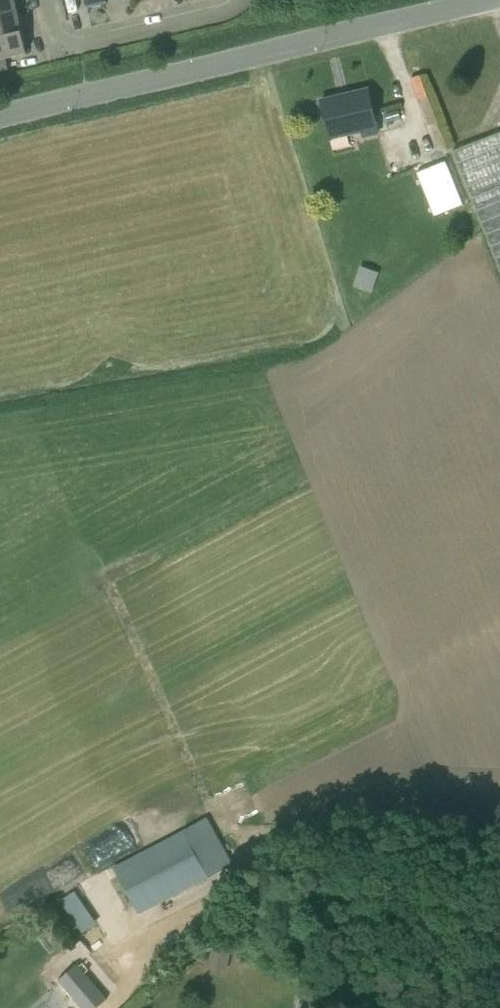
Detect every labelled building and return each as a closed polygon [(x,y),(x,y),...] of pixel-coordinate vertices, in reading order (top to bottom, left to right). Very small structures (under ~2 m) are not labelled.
[(17,11),(14,0),(0,0),(0,15),(17,11)] [(87,9),(108,4),(107,0),(85,0),(87,9)] [(0,15),(0,38),(22,33),(24,32),(24,31),(22,32),(17,11),(0,15)] [(27,54),(22,33),(0,38),(0,60),(27,54)] [(321,101),(330,140),(351,135),(353,139),(363,137),(378,133),(368,90),(321,101)] [(388,123),(401,119),(398,111),(385,115),(388,123)] [(452,152),(499,271),(499,133),(452,152)] [(445,163),(418,174),(435,216),(462,206),(445,163)] [(372,293),(379,273),(361,266),(353,287),(372,293)] [(207,879),(183,832),(182,832),(113,868),(113,869),(138,915),(207,879)] [(78,890),(63,900),(84,932),(99,922),(78,890)] [(227,973),(233,946),(214,942),(208,968),(227,973)] [(59,983),(80,1007),(97,1007),(106,1000),(78,967),(59,983)]
